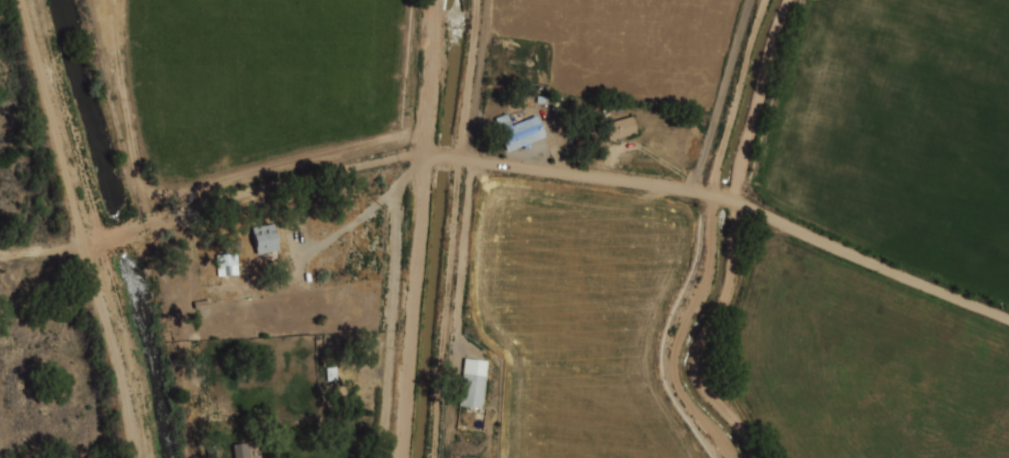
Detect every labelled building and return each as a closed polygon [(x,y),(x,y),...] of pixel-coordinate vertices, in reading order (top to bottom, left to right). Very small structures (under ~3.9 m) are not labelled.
[(495,118),(506,114),(510,125),(536,115),(545,136),(528,143),(529,147),(525,148),(523,144),(506,151),(498,131),(499,130),(495,118)] [(605,122),(609,140),(636,133),(631,115),(605,122)] [(256,229),(277,223),(283,243),(261,249),(256,229)] [(219,256),(239,254),(241,274),(220,276),(219,256)] [(464,359),(486,362),(479,408),(457,405),(464,359)] [(247,445),(248,457),(239,457),(238,447),(247,445)]
